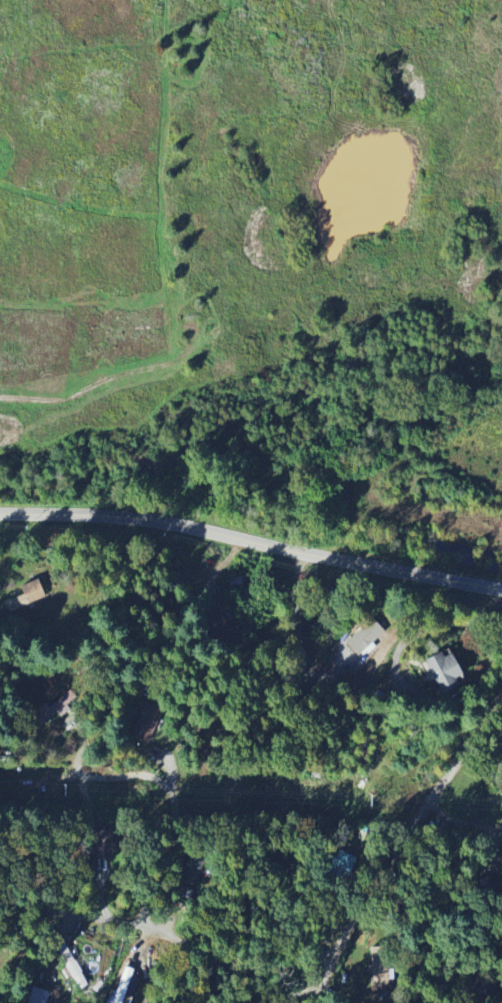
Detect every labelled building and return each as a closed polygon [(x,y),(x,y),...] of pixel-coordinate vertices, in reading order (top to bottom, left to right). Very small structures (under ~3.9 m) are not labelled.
[(9,601),(12,610),(48,596),(41,579),(19,587),(22,595),(9,601)] [(349,642),(361,655),(387,630),(374,617),(349,642)] [(446,695),(463,685),(459,678),(467,673),(458,656),(450,661),(446,654),(428,664),(446,695)] [(381,950),(373,950),(372,987),(388,987),(389,968),(381,968),(381,950)] [(87,986),(74,957),(65,961),(78,990),(87,986)] [(126,991),(131,993),(133,985),(115,979),(107,1002),(122,1002),(126,991)] [(32,987),(28,1002),(46,1002),(49,992),(32,987)]
